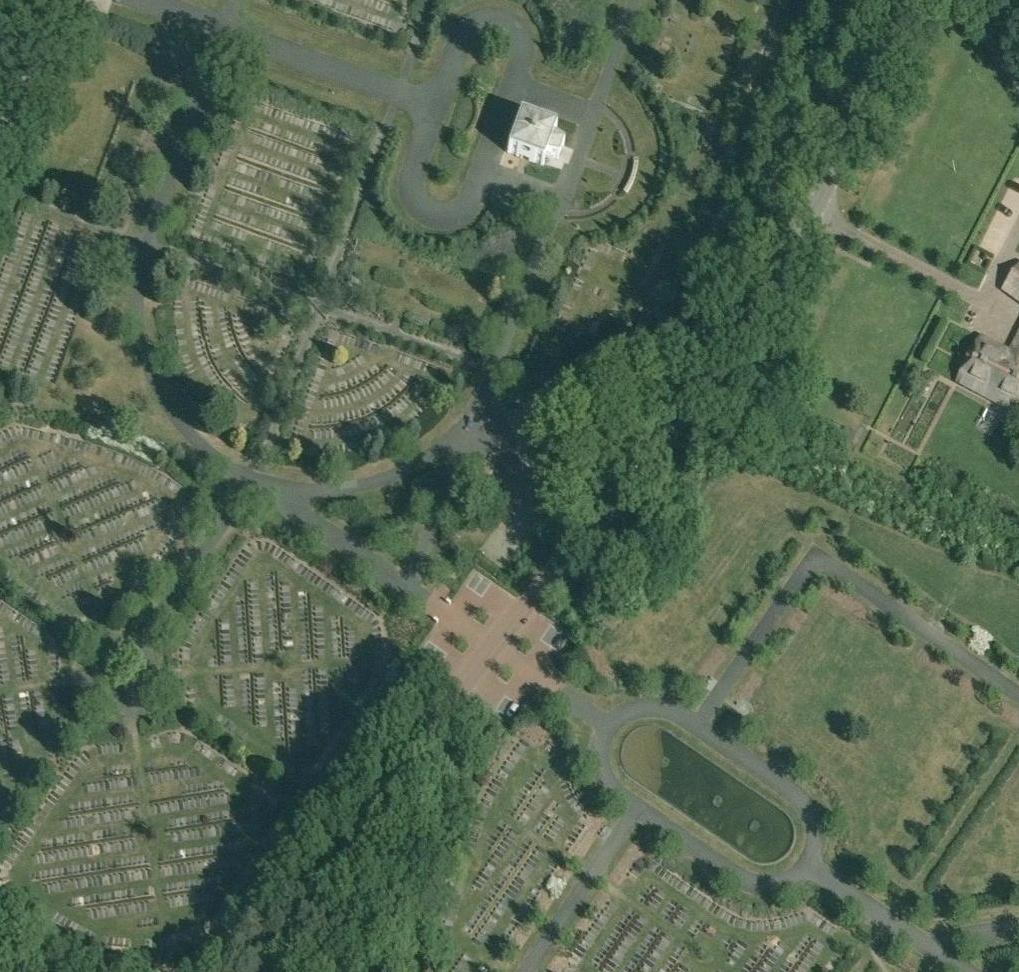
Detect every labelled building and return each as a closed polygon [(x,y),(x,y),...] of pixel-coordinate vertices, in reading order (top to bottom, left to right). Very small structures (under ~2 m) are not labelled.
[(558,158),(563,144),(553,138),(556,129),(521,116),(507,152),(543,165),(546,156),(558,158)] [(1014,346),(1011,352),(981,337),(957,382),(1018,413),(1018,263),(1005,283),(981,329),(1014,346)]
